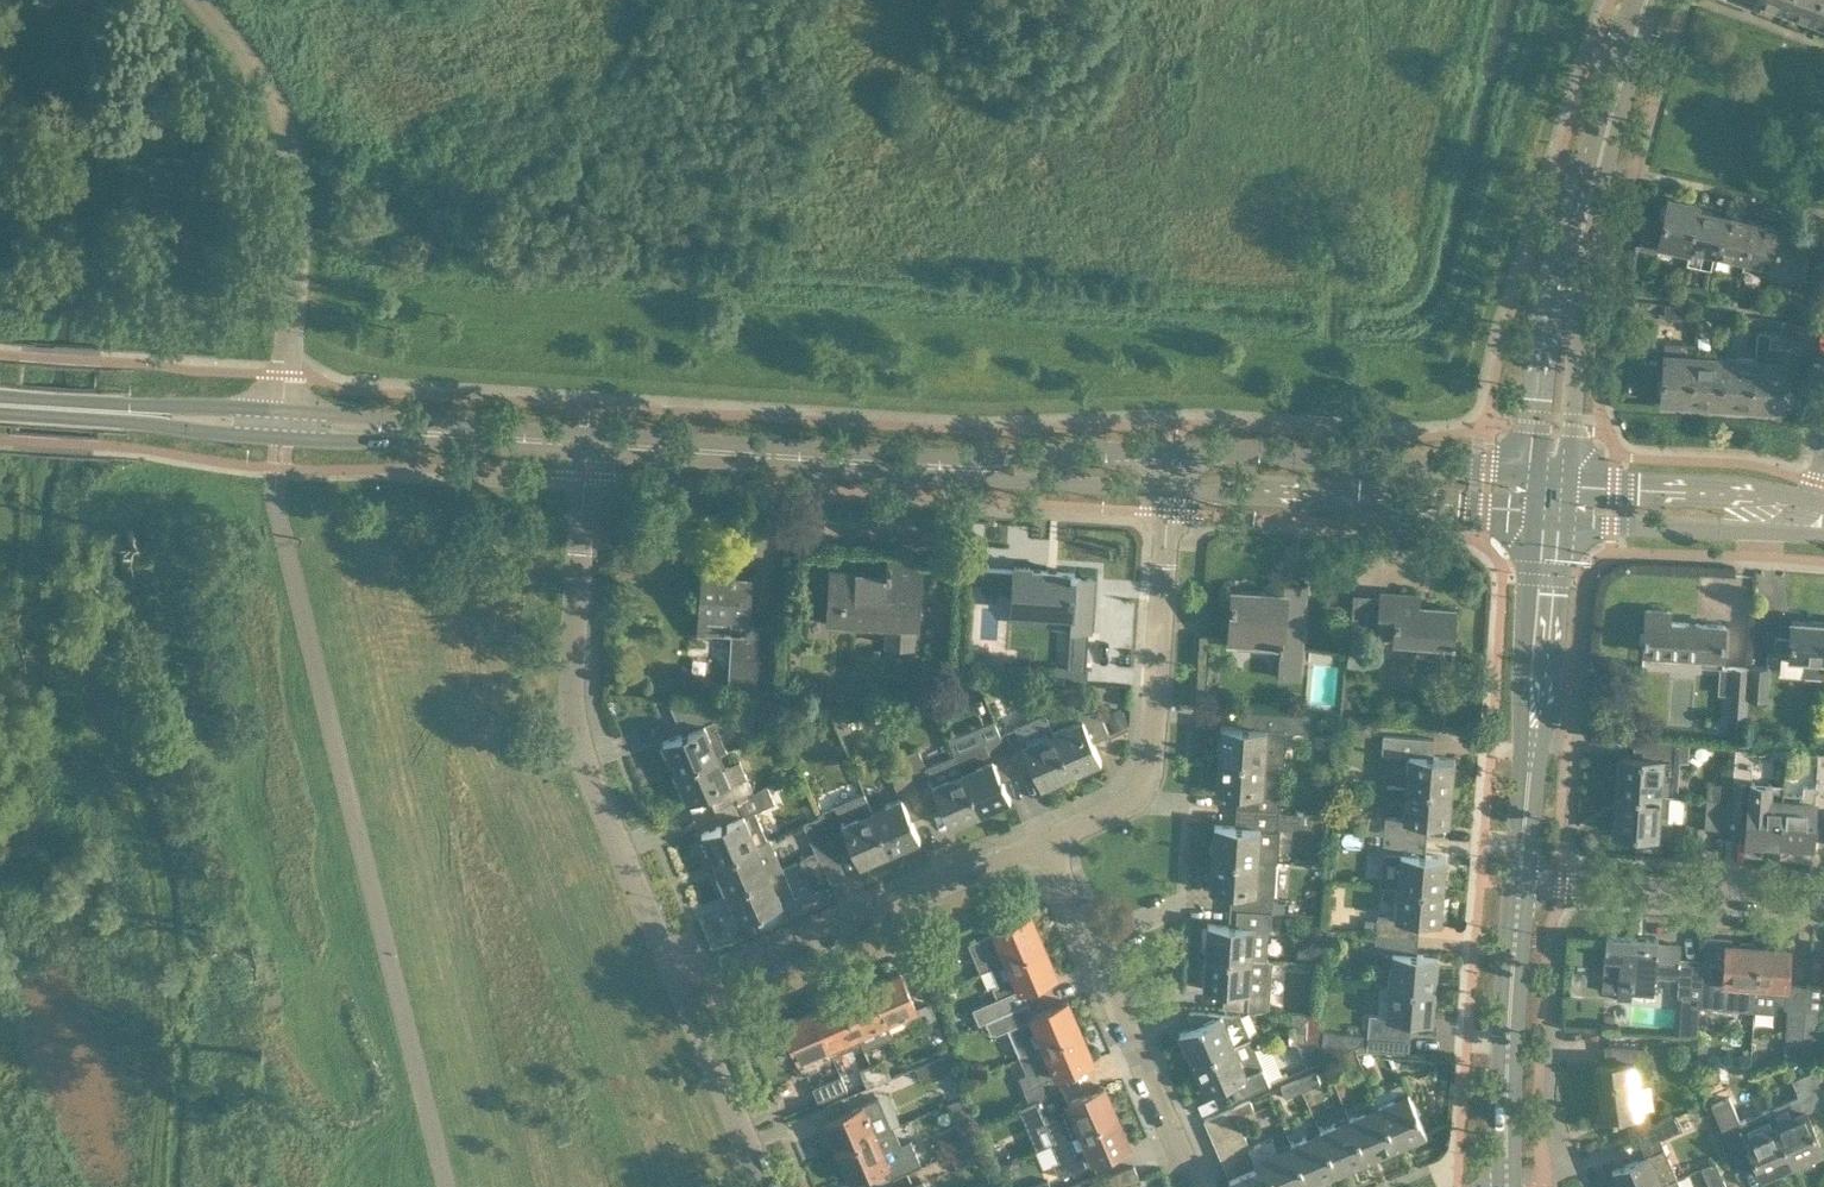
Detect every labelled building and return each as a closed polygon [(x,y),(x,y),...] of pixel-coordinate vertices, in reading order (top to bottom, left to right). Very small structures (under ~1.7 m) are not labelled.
[(1788,0),(1762,0),(1785,9),(1788,0)] [(1818,0),(1788,0),(1785,9),(1812,18),(1818,0)] [(1812,18),(1823,23),(1823,0),(1818,0),(1812,18)] [(1688,250),(1699,204),(1669,197),(1667,204),(1664,204),(1661,215),(1664,216),(1663,220),(1646,216),(1639,247),(1658,251),(1659,244),(1688,250)] [(1717,252),(1726,215),(1698,209),(1699,204),(1688,250),(1716,257),(1717,252)] [(1744,263),(1753,221),(1726,215),(1717,252),(1733,256),(1732,260),(1744,263)] [(1744,263),(1743,268),(1771,274),(1772,269),(1780,227),(1753,221),(1744,263)] [(1782,222),(1780,227),(1772,269),(1802,275),(1808,248),(1812,248),(1814,237),(1811,235),(1812,229),(1782,222)] [(1669,284),(1667,297),(1685,299),(1687,287),(1669,284)] [(1710,316),(1712,297),(1700,295),(1697,314),(1710,316)] [(1766,311),(1768,298),(1750,295),(1748,308),(1766,311)] [(1721,317),(1724,299),(1712,297),(1710,316),(1721,317)] [(1785,300),(1768,298),(1766,311),(1783,313),(1785,300)] [(1737,301),(1724,299),(1721,317),(1734,319),(1737,301)] [(1667,304),(1665,317),(1682,320),(1684,307),(1667,304)] [(1763,331),(1765,318),(1747,316),(1746,328),(1757,330),(1763,331)] [(1781,333),(1782,320),(1765,318),(1763,331),(1771,332),(1781,333)] [(1757,330),(1754,359),(1751,407),(1782,409),(1782,402),(1786,401),(1787,390),(1783,389),(1786,346),(1770,345),(1771,332),(1763,331),(1757,330)] [(1691,402),(1694,355),(1695,343),(1664,341),(1663,353),(1662,353),(1662,354),(1664,354),(1662,381),(1658,381),(1658,392),(1661,394),(1661,400),(1691,402)] [(1722,405),(1725,357),(1694,355),(1691,402),(1695,403),(1696,406),(1706,407),(1708,404),(1722,405)] [(1751,407),(1754,359),(1725,357),(1722,405),(1735,406),(1736,409),(1747,410),(1748,406),(1751,407)] [(917,624),(918,615),(922,562),(890,560),(890,566),(887,566),(886,574),(832,570),(829,618),(889,622),(887,643),(913,645),(914,623),(917,624)] [(984,580),(985,568),(985,566),(971,565),(970,580),(988,581),(988,580),(984,580)] [(1085,684),(1092,579),(1074,578),(1074,573),(1029,570),(1029,568),(1014,567),(1011,609),(1053,612),(1052,618),(1069,620),(1067,666),(1055,665),(1054,681),(1085,684)] [(733,631),(732,642),(729,687),(768,690),(773,625),(749,623),(751,581),(736,580),(737,573),(703,571),(699,629),(733,631)] [(1279,646),(1301,648),(1305,587),(1285,585),(1284,594),(1282,594),(1282,599),(1256,597),(1256,592),(1233,590),(1231,615),(1228,614),(1227,632),(1230,632),(1229,642),(1234,643),(1235,638),(1277,642),(1277,645),(1279,645),(1279,646)] [(1379,598),(1377,634),(1394,635),(1393,640),(1426,643),(1426,648),(1452,650),(1453,644),(1454,644),(1455,636),(1452,636),(1454,609),(1428,607),(1428,610),(1417,609),(1418,595),(1396,593),(1395,599),(1379,598)] [(1701,655),(1700,665),(1723,667),(1726,625),(1669,621),(1670,611),(1645,609),(1642,651),(1701,655)] [(1792,619),(1791,639),(1775,638),(1774,655),(1790,656),(1790,657),(1803,658),(1802,676),(1823,677),(1823,621),(1792,619)] [(1298,678),(1299,666),(1280,664),(1279,677),(1298,678)] [(1749,664),(1749,667),(1747,695),(1747,698),(1768,700),(1770,665),(1749,664)] [(1747,698),(1749,667),(1731,666),(1728,720),(1745,722),(1747,698)] [(1075,703),(1082,720),(1053,732),(1071,774),(1102,761),(1091,735),(1108,728),(1093,695),(1075,703)] [(681,733),(663,741),(676,771),(717,753),(727,749),(715,722),(723,718),(718,707),(699,706),(669,705),(675,719),(682,716),(688,730),(681,733)] [(1220,725),(1218,759),(1279,763),(1279,762),(1282,762),(1284,730),(1285,713),(1249,710),(1242,710),(1242,712),(1249,712),(1248,727),(1220,725)] [(1018,728),(1000,735),(1015,769),(1031,762),(1042,787),(1071,774),(1053,732),(1044,712),(1016,724),(1018,728)] [(1001,774),(1015,769),(1000,735),(955,755),(981,813),(1012,799),(1001,774)] [(1453,757),(1426,755),(1427,740),(1434,741),(1434,739),(1427,739),(1409,737),(1384,735),(1382,751),(1390,752),(1389,754),(1407,755),(1405,787),(1450,790),(1453,757)] [(1616,774),(1615,792),(1618,792),(1618,793),(1669,797),(1676,797),(1677,778),(1669,778),(1671,762),(1671,759),(1678,759),(1686,760),(1688,740),(1673,739),(1647,738),(1645,757),(1621,755),(1619,774),(1616,774)] [(918,747),(900,755),(909,775),(910,774),(924,807),(940,801),(951,826),(981,813),(955,755),(927,768),(918,747)] [(753,792),(746,776),(739,760),(723,766),(717,753),(676,771),(690,802),(715,792),(721,806),(753,792)] [(1277,794),(1279,763),(1218,759),(1216,792),(1243,794),(1242,810),(1278,812),(1279,794),(1277,794)] [(910,813),(924,807),(910,774),(909,775),(895,781),(902,797),(873,809),(872,810),(891,852),(921,839),(910,813)] [(1732,801),(1733,783),(1708,781),(1707,799),(1732,801)] [(1780,843),(1783,800),(1782,800),(1783,784),(1733,781),(1731,815),(1748,816),(1746,840),(1751,841),(1750,846),(1769,847),(1769,842),(1780,843)] [(756,811),(761,809),(776,802),(768,785),(753,792),(721,806),(727,821),(703,832),(716,862),(719,861),(771,839),(770,837),(767,838),(756,811)] [(1784,793),(1780,843),(1790,843),(1790,849),(1807,850),(1808,845),(1813,845),(1816,804),(1817,787),(1803,786),(1802,794),(1784,793)] [(1447,824),(1450,790),(1405,787),(1402,819),(1385,817),(1384,835),(1419,838),(1421,822),(1447,824)] [(1667,835),(1669,797),(1618,793),(1615,832),(1618,832),(1618,834),(1632,835),(1632,832),(1667,835)] [(872,810),(873,809),(866,794),(819,814),(821,818),(833,846),(850,839),(860,865),(891,852),(872,810)] [(1732,801),(1707,799),(1705,827),(1730,829),(1732,801)] [(1277,827),(1278,812),(1242,810),(1241,826),(1214,824),(1212,857),(1258,860),(1258,859),(1276,861),(1277,827)] [(833,846),(821,818),(804,825),(816,852),(818,851),(818,853),(819,852),(833,846)] [(1382,852),(1380,885),(1397,886),(1443,890),(1445,856),(1418,854),(1419,838),(1384,835),(1382,852)] [(728,892),(783,868),(771,839),(719,861),(716,862),(728,892)] [(831,882),(819,852),(818,853),(818,851),(816,852),(801,858),(814,889),(831,882)] [(1258,860),(1212,857),(1210,891),(1237,893),(1236,909),(1272,911),(1276,861),(1258,859),(1258,860)] [(796,897),(783,868),(728,892),(741,921),(796,897)] [(1440,922),(1443,890),(1397,886),(1394,917),(1377,915),(1376,933),(1412,936),(1413,920),(1440,922)] [(1268,929),(1271,929),(1272,911),(1236,909),(1235,924),(1207,923),(1205,956),(1251,959),(1251,957),(1266,958),(1268,929)] [(971,943),(983,970),(991,967),(992,968),(1044,945),(1031,915),(995,931),(996,932),(971,943)] [(1410,953),(1412,936),(1376,933),(1374,952),(1391,953),(1389,984),(1434,988),(1437,955),(1410,953)] [(1679,977),(1680,962),(1679,962),(1680,945),(1658,944),(1658,939),(1606,935),(1602,990),(1618,991),(1617,1000),(1631,1001),(1632,993),(1654,995),(1656,976),(1679,977)] [(1754,1008),(1758,944),(1739,942),(1738,945),(1725,944),(1724,965),(1703,964),(1701,997),(1700,1004),(1754,1008)] [(1777,945),(1758,944),(1754,1008),(1776,1010),(1777,1000),(1786,1001),(1790,948),(1777,947),(1777,945)] [(998,998),(973,1009),(979,1023),(987,1020),(1003,1013),(1027,1002),(1022,990),(1026,988),(1057,975),(1044,945),(1007,961),(992,968),(999,984),(993,987),(998,998)] [(1230,991),(1229,1006),(1223,1006),(1223,1008),(1266,1010),(1269,959),(1266,958),(1251,957),(1251,959),(1205,956),(1203,990),(1230,991)] [(923,967),(933,992),(946,987),(935,962),(923,967)] [(1679,977),(1677,996),(1682,996),(1701,997),(1703,964),(1680,962),(1679,977)] [(902,972),(871,985),(887,1021),(904,1014),(911,1030),(924,1024),(902,972)] [(1432,1021),(1434,988),(1389,984),(1386,1016),(1369,1014),(1368,1032),(1404,1035),(1405,1019),(1432,1021)] [(887,1021),(871,985),(842,997),(858,1034),(865,1049),(894,1037),(887,1021)] [(842,997),(813,1010),(829,1046),(833,1055),(862,1043),(842,997)] [(1027,1002),(1003,1013),(1009,1027),(1021,1055),(1081,1029),(1068,1000),(1037,1014),(1033,1015),(1027,1002)] [(1786,1050),(1785,1061),(1802,1054),(1805,1008),(1789,1007),(1786,1050)] [(1805,1008),(1802,1054),(1807,1052),(1809,1052),(1818,1053),(1821,1009),(1805,1008)] [(829,1046),(813,1010),(784,1022),(800,1059),(801,1058),(807,1074),(819,1069),(813,1053),(829,1046)] [(1180,1032),(1193,1062),(1250,1037),(1241,1014),(1224,1012),(1187,1010),(1194,1026),(1180,1032)] [(1296,1012),(1295,1033),(1307,1033),(1306,1043),(1318,1044),(1320,1013),(1296,1012)] [(1027,1072),(1019,1076),(1030,1102),(1037,1100),(1062,1089),(1056,1075),(1093,1059),(1081,1029),(1021,1055),(1020,1055),(1027,1072)] [(1362,1043),(1363,1034),(1323,1030),(1322,1042),(1327,1053),(1343,1046),(1344,1050),(1362,1043)] [(1402,1052),(1404,1035),(1368,1032),(1367,1044),(1354,1047),(1357,1053),(1366,1050),(1409,1053),(1409,1052),(1402,1052)] [(1230,1083),(1235,1096),(1229,1099),(1230,1100),(1236,1098),(1269,1083),(1250,1037),(1193,1062),(1206,1093),(1230,1083)] [(1617,1117),(1617,1115),(1641,1112),(1637,1085),(1651,1083),(1646,1048),(1608,1044),(1610,1063),(1596,1065),(1603,1117),(1613,1115),(1613,1118),(1617,1117)] [(1354,1047),(1343,1051),(1350,1069),(1362,1064),(1354,1047)] [(944,1053),(916,1066),(922,1078),(923,1080),(950,1067),(944,1053)] [(883,1060),(872,1065),(879,1081),(890,1076),(883,1060)] [(879,1081),(872,1065),(860,1070),(867,1086),(879,1081)] [(1770,1108),(1793,1161),(1823,1148),(1807,1109),(1823,1102),(1823,1092),(1818,1079),(1814,1069),(1799,1076),(1803,1085),(1796,1088),(1800,1095),(1770,1108)] [(1315,1071),(1298,1079),(1302,1089),(1320,1081),(1315,1071)] [(819,1101),(842,1091),(847,1089),(841,1075),(813,1087),(819,1101)] [(1302,1089),(1298,1079),(1281,1086),(1286,1096),(1302,1089)] [(1117,1114),(1105,1085),(1068,1101),(1062,1089),(1037,1100),(1056,1140),(1117,1114)] [(1409,1090),(1378,1103),(1396,1143),(1396,1142),(1409,1137),(1410,1140),(1427,1133),(1409,1090)] [(1793,1161),(1770,1108),(1741,1121),(1730,1095),(1712,1103),(1739,1166),(1740,1165),(1737,1158),(1752,1151),(1762,1174),(1793,1161)] [(891,1127),(883,1110),(878,1098),(863,1105),(862,1104),(856,1106),(826,1119),(839,1149),(891,1127)] [(1255,1110),(1250,1099),(1232,1107),(1237,1118),(1255,1110)] [(1396,1143),(1378,1103),(1349,1115),(1366,1155),(1367,1155),(1368,1158),(1398,1145),(1396,1142),(1396,1143)] [(1239,1122),(1237,1118),(1232,1107),(1203,1119),(1210,1135),(1239,1122)] [(1130,1145),(1117,1114),(1056,1140),(1052,1142),(1060,1160),(1054,1162),(1061,1176),(1093,1163),(1093,1161),(1130,1145)] [(1366,1155),(1349,1115),(1320,1128),(1339,1171),(1368,1158),(1367,1155),(1366,1155)] [(1669,1135),(1663,1121),(1637,1131),(1647,1154),(1613,1169),(1621,1186),(1651,1186),(1678,1175),(1662,1138),(1669,1135)] [(1245,1137),(1239,1122),(1210,1135),(1216,1149),(1245,1137)] [(901,1143),(894,1126),(891,1127),(839,1149),(852,1179),(887,1164),(893,1177),(922,1164),(910,1138),(901,1143)] [(1339,1171),(1320,1128),(1291,1141),(1308,1181),(1309,1184),(1339,1171)] [(1308,1181),(1291,1141),(1277,1147),(1272,1136),(1249,1147),(1251,1151),(1257,1165),(1228,1178),(1232,1186),(1301,1186),(1309,1184),(1308,1181)] [(1251,1151),(1249,1147),(1245,1137),(1216,1149),(1222,1163),(1251,1151)] [(977,1138),(949,1152),(957,1168),(985,1155),(977,1138)] [(1257,1165),(1251,1151),(1222,1163),(1228,1178),(1257,1165)] [(1717,1161),(1703,1166),(1712,1186),(1728,1186),(1717,1161)] [(1140,1178),(1134,1165),(1109,1175),(1115,1186),(1119,1186),(1140,1178)] [(1678,1175),(1651,1186),(1683,1186),(1678,1175)] [(1076,1182),(1078,1186),(1093,1186),(1088,1177),(1076,1182)] [(923,1179),(904,1186),(927,1186),(923,1179)] [(1049,1179),(1029,1186),(1052,1186),(1049,1179)]
